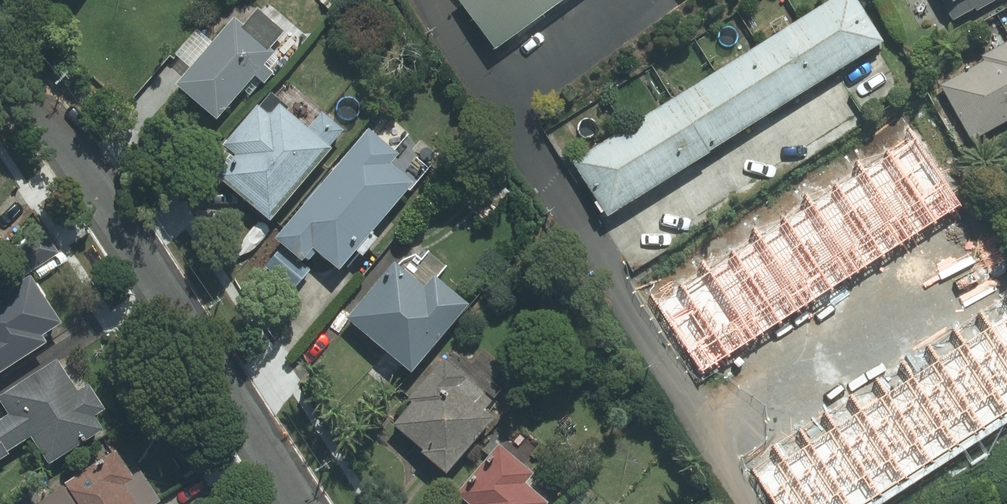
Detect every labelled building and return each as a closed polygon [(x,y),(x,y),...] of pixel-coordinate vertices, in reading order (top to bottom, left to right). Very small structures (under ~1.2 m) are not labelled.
[(452,2),(486,61),(569,0),(455,0),(452,2)] [(563,166),(600,225),(881,52),(849,0),(832,0),(563,166)] [(941,13),(960,3),(968,17),(997,0),(934,0),(941,13)] [(236,16),(216,40),(202,28),(178,55),(192,67),(179,82),(222,120),(261,75),(269,81),(287,60),(280,53),(236,16)] [(978,62),(981,67),(936,90),(965,146),(1006,123),(1006,45),(978,62)] [(231,142),(240,150),(247,156),(228,179),(278,220),(339,144),(338,143),(350,128),(328,110),(315,125),(286,101),(277,113),(263,102),(231,142)] [(401,144),(409,135),(387,116),(283,234),(314,261),(324,249),(347,268),(363,249),(370,255),(388,235),(380,229),(423,179),(401,160),(409,151),(401,144)] [(11,221),(0,211),(0,234),(11,221)] [(478,299),(442,270),(432,282),(399,255),(353,313),(421,369),(478,299)] [(55,339),(51,333),(70,320),(31,266),(0,288),(0,378),(55,339)] [(790,478),(805,503),(879,503),(1006,429),(1006,350),(790,478)] [(14,411),(0,420),(0,463),(17,452),(14,449),(37,434),(56,464),(109,428),(62,357),(3,395),(14,411)] [(454,470),(505,413),(485,396),(491,389),(455,357),(446,366),(443,363),(415,394),(419,397),(398,421),(454,470)] [(770,370),(768,472),(798,473),(800,370),(770,370)] [(533,481),(540,474),(504,445),(464,493),(475,502),(473,503),(549,503),(554,498),(533,481)] [(73,503),(158,503),(167,497),(149,473),(130,488),(107,457),(63,489),(73,503)] [(12,502),(14,503),(43,503),(46,502),(34,485),(12,502)]
